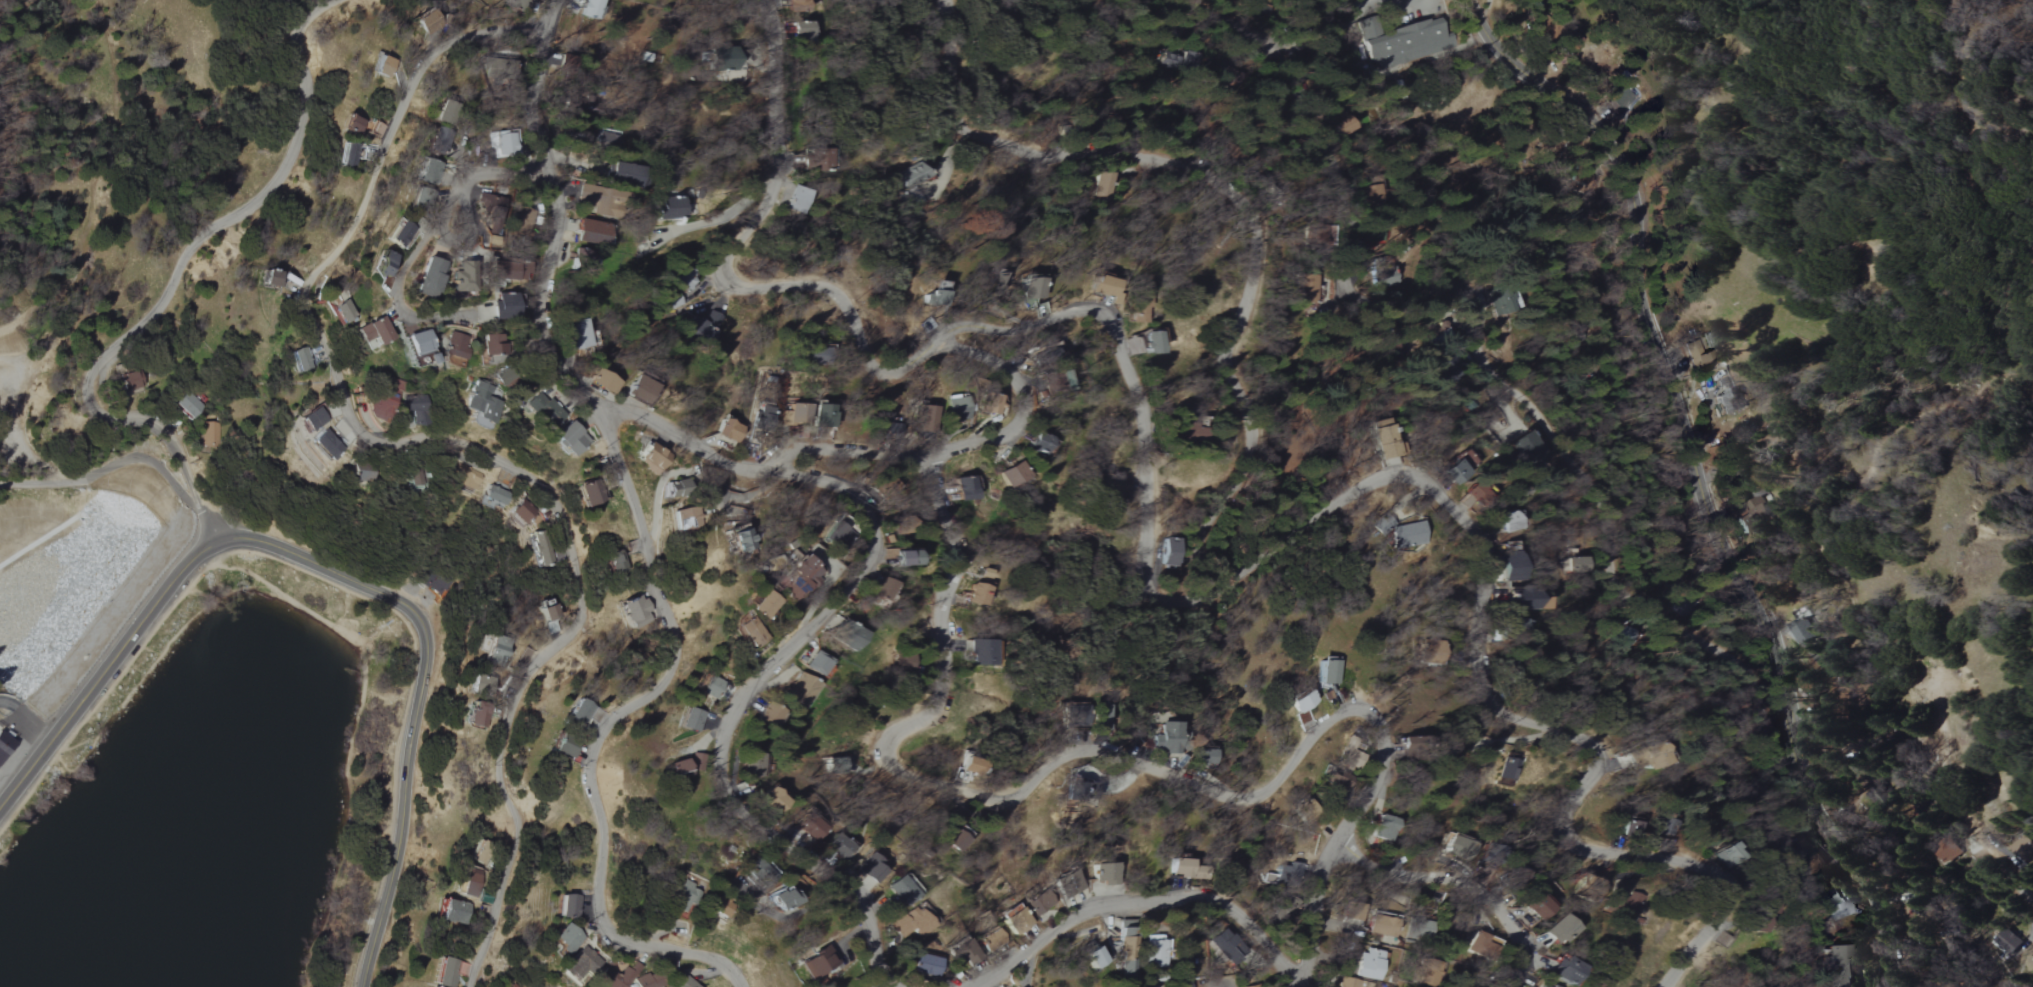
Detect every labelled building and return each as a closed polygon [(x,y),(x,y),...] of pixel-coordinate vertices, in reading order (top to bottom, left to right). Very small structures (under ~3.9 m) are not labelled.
[(583,17),(598,20),(603,0),(586,0),(583,17)] [(807,0),(789,0),(789,12),(807,12),(807,0)] [(446,26),(437,10),(418,20),(427,37),(446,26)] [(1457,50),(1453,34),(1445,36),(1442,19),(1363,38),(1369,64),(1374,63),(1376,69),(1457,50)] [(795,43),(811,43),(811,23),(794,23),(795,43)] [(1158,65),(1194,75),(1199,55),(1182,51),(1180,57),(1162,53),(1158,65)] [(395,60),(377,55),(372,73),(390,78),(395,60)] [(1605,100),(1619,114),(1638,96),(1625,82),(1605,100)] [(459,108),(442,104),(437,124),(454,128),(459,108)] [(1338,138),(1352,127),(1340,110),(1325,122),(1338,138)] [(346,129),(360,133),(364,119),(349,116),(346,129)] [(598,143),(616,149),(619,138),(601,132),(598,143)] [(515,158),(514,135),(492,136),(493,159),(515,158)] [(355,168),(359,146),(342,143),(338,165),(355,168)] [(930,177),(923,161),(898,172),(904,188),(930,177)] [(435,189),(439,165),(424,162),(419,186),(435,189)] [(642,168),(609,166),(608,184),(641,185),(642,168)] [(803,212),(809,191),(792,186),(786,208),(803,212)] [(630,211),(632,196),(581,187),(577,213),(615,220),(617,209),(630,211)] [(506,202),(479,195),(475,212),(502,218),(506,202)] [(687,199),(658,197),(656,219),(685,221),(687,199)] [(388,235),(402,245),(415,225),(401,216),(388,235)] [(610,227),(580,221),(576,243),(606,248),(610,227)] [(384,275),(394,252),(381,246),(372,269),(384,275)] [(573,269),(590,271),(592,248),(575,247),(573,269)] [(432,295),(446,259),(426,251),(413,288),(432,295)] [(474,288),(475,260),(451,260),(451,294),(463,295),(463,288),(474,288)] [(276,287),(280,271),(263,267),(259,283),(276,287)] [(690,291),(693,269),(678,268),(676,289),(690,291)] [(1110,303),(1117,305),(1123,282),(1095,274),(1090,292),(1111,298),(1110,303)] [(1315,276),(1296,275),(1296,303),(1314,303),(1315,276)] [(926,294),(925,305),(947,306),(948,284),(932,283),(932,295),(926,294)] [(1514,311),(1508,285),(1487,290),(1493,315),(1514,311)] [(515,292),(494,292),(494,316),(515,316),(515,292)] [(665,299),(669,310),(684,305),(679,293),(665,299)] [(353,313),(343,297),(329,306),(339,322),(353,313)] [(714,345),(726,315),(701,305),(697,317),(690,314),(682,332),(714,345)] [(390,337),(382,314),(353,324),(362,347),(390,337)] [(564,324),(577,350),(594,342),(581,316),(564,324)] [(411,354),(424,350),(428,361),(436,359),(433,349),(431,349),(425,327),(405,332),(411,354)] [(442,352),(463,359),(467,346),(464,345),(467,335),(450,329),(442,352)] [(483,354),(502,353),(501,331),(482,332),(483,354)] [(1159,333),(1145,333),(1146,354),(1159,354),(1159,333)] [(293,352),(297,372),(314,369),(309,348),(293,352)] [(1724,364),(1719,348),(1690,357),(1695,373),(1724,364)] [(615,394),(621,379),(596,368),(589,383),(615,394)] [(121,390),(143,386),(140,371),(119,375),(121,390)] [(1058,391),(1069,390),(1067,371),(1056,372),(1058,391)] [(658,384),(634,375),(626,396),(650,405),(658,384)] [(499,400),(488,396),(492,384),(474,378),(464,407),(476,412),(472,424),(489,430),(499,400)] [(1723,416),(1743,410),(1737,388),(1717,394),(1723,416)] [(205,406),(188,390),(176,403),(192,419),(205,406)] [(388,422),(396,398),(373,391),(366,414),(388,422)] [(986,414),(1000,413),(999,393),(985,393),(986,414)] [(947,418),(967,417),(967,395),(946,396),(947,418)] [(427,396),(400,397),(400,413),(405,413),(405,425),(428,424),(427,396)] [(758,417),(773,418),(774,402),(758,401),(758,417)] [(789,402),(788,410),(782,410),(782,421),(808,422),(809,402),(789,402)] [(834,427),(835,403),(815,402),(814,426),(834,427)] [(935,404),(920,404),(919,421),(934,422),(935,404)] [(326,420),(318,405),(299,417),(308,431),(326,420)] [(745,426),(723,417),(717,434),(738,443),(745,426)] [(1400,456),(1395,419),(1375,421),(1380,459),(1400,456)] [(572,458),(591,440),(572,420),(553,437),(572,458)] [(1497,437),(1503,445),(1524,429),(1519,421),(1497,437)] [(203,447),(221,448),(222,423),(204,423),(203,447)] [(342,449),(325,428),(311,440),(328,461),(342,449)] [(1029,447),(1047,456),(1055,440),(1036,430),(1029,447)] [(1506,443),(1518,461),(1538,449),(1526,430),(1506,443)] [(635,463),(655,476),(669,455),(648,441),(635,463)] [(1479,467),(1468,450),(1436,469),(1447,487),(1479,467)] [(999,471),(1006,488),(1029,478),(1022,461),(999,471)] [(351,480),(370,481),(371,464),(352,463),(351,480)] [(408,486),(420,486),(421,469),(409,469),(408,486)] [(975,477),(956,478),(956,501),(976,500),(975,477)] [(604,501),(599,479),(578,484),(584,506),(604,501)] [(666,480),(666,496),(686,495),(685,479),(666,480)] [(1480,506),(1491,493),(1475,479),(1464,492),(1480,506)] [(483,497),(503,506),(509,493),(489,484),(483,497)] [(510,513),(525,524),(536,510),(520,499),(510,513)] [(1771,522),(1763,500),(1734,510),(1742,532),(1771,522)] [(674,530),(698,525),(693,504),(669,510),(674,530)] [(1518,529),(1514,510),(1496,514),(1500,533),(1518,529)] [(851,530),(826,518),(819,534),(844,545),(851,530)] [(1386,527),(1390,550),(1423,545),(1419,521),(1386,527)] [(730,551),(748,547),(744,523),(726,527),(730,551)] [(535,567),(552,564),(546,532),(530,534),(535,567)] [(1175,567),(1176,539),(1163,538),(1162,566),(1175,567)] [(1518,581),(1516,545),(1502,545),(1504,581),(1518,581)] [(915,565),(915,550),(893,550),(893,565),(915,565)] [(618,553),(607,557),(613,576),(629,570),(626,560),(621,562),(618,553)] [(894,601),(900,582),(879,575),(872,594),(894,601)] [(984,605),(987,585),(970,583),(968,603),(984,605)] [(1508,605),(1538,606),(1538,588),(1508,587),(1508,605)] [(745,609),(761,618),(774,597),(758,588),(745,609)] [(620,603),(630,629),(651,622),(647,612),(651,611),(645,595),(620,603)] [(546,622),(561,619),(558,604),(543,607),(546,622)] [(763,638),(747,615),(732,625),(748,648),(763,638)] [(1803,643),(1822,635),(1813,616),(1795,624),(1803,643)] [(511,642),(493,637),(488,660),(506,664),(511,642)] [(993,640),(970,640),(969,665),(992,666),(993,640)] [(805,666),(820,677),(831,660),(816,649),(805,666)] [(913,673),(914,656),(896,655),(896,673),(913,673)] [(1337,684),(1338,658),(1321,657),(1320,684),(1337,684)] [(819,681),(799,671),(785,699),(805,709),(819,681)] [(723,681),(706,675),(700,692),(717,698),(723,681)] [(498,680),(475,676),(472,692),(494,696),(498,680)] [(1316,702),(1308,688),(1288,700),(1296,714),(1316,702)] [(581,728),(594,707),(579,698),(566,719),(581,728)] [(485,729),(492,705),(473,700),(467,724),(485,729)] [(757,721),(772,728),(781,710),(765,702),(757,721)] [(698,732),(704,712),(686,706),(680,727),(698,732)] [(1180,753),(1181,722),(1155,721),(1154,752),(1180,753)] [(15,742),(0,731),(0,762),(15,742)] [(571,758),(577,740),(557,733),(551,751),(571,758)] [(1660,762),(1654,746),(1624,757),(1630,773),(1660,762)] [(1218,748),(1197,747),(1197,762),(1217,763),(1218,748)] [(705,770),(701,753),(687,756),(688,758),(665,763),(669,778),(705,770)] [(963,771),(982,776),(985,761),(966,757),(963,771)] [(746,779),(765,779),(765,759),(747,759),(746,779)] [(790,801),(773,786),(760,800),(777,816),(790,801)] [(827,825),(811,814),(800,830),(816,842),(827,825)] [(1397,840),(1397,817),(1377,817),(1376,840),(1397,840)] [(843,860),(854,847),(836,832),(825,845),(843,860)] [(1821,862),(1798,833),(1782,846),(1806,875),(1821,862)] [(1470,860),(1475,840),(1450,834),(1445,853),(1470,860)] [(2025,837),(2012,851),(2031,869),(2032,867),(2032,845),(2025,837)] [(1741,856),(1729,841),(1713,854),(1725,869),(1741,856)] [(875,884),(889,868),(870,853),(857,870),(875,884)] [(1193,877),(1194,859),(1173,858),(1173,876),(1193,877)] [(1302,863),(1285,861),(1283,879),(1299,881),(1302,863)] [(1117,884),(1118,865),(1094,864),(1093,884),(1117,884)] [(886,889),(905,908),(921,893),(903,873),(886,889)] [(685,914),(698,879),(685,874),(671,908),(685,914)] [(1069,896),(1083,892),(1078,874),(1063,878),(1069,896)] [(482,878),(465,876),(463,895),(480,898),(482,878)] [(778,914),(797,902),(786,885),(768,898),(778,914)] [(1054,903),(1041,890),(1026,904),(1038,917),(1054,903)] [(1849,914),(1840,890),(1821,897),(1831,921),(1849,914)] [(1623,910),(1637,912),(1639,894),(1625,892),(1623,910)] [(578,918),(579,895),(558,895),(557,917),(578,918)] [(1527,910),(1540,921),(1551,909),(1539,898),(1527,910)] [(472,903),(445,900),(443,921),(470,924),(472,903)] [(1034,923),(1019,904),(1006,914),(1021,934),(1034,923)] [(935,924),(918,907),(894,930),(903,939),(912,930),(920,938),(935,924)] [(1578,928),(1562,913),(1544,932),(1560,947),(1578,928)] [(1398,920),(1371,915),(1368,934),(1395,939),(1398,920)] [(1136,921),(1122,921),(1123,980),(1137,980),(1136,921)] [(570,955),(584,935),(564,922),(551,941),(570,955)] [(1207,942),(1233,966),(1243,955),(1233,945),(1237,941),(1222,927),(1207,942)] [(2023,939),(2004,929),(1996,944),(2015,954),(2023,939)] [(986,937),(992,950),(1008,944),(1003,930),(986,937)] [(959,960),(978,954),(973,939),(954,944),(959,960)] [(603,959),(579,945),(564,971),(579,980),(585,971),(593,976),(603,959)] [(1852,958),(1848,958),(1848,945),(1827,946),(1829,986),(1854,986),(1852,958)] [(1095,970),(1107,962),(1096,946),(1084,954),(1095,970)] [(807,980),(839,965),(831,947),(799,962),(807,980)] [(1364,954),(1358,953),(1353,977),(1376,981),(1382,952),(1365,948),(1364,954)] [(943,955),(919,951),(915,972),(940,976),(943,955)] [(1549,972),(1572,986),(1584,967),(1561,953),(1549,972)] [(442,956),(435,984),(444,986),(454,986),(461,961),(442,956)] [(608,965),(594,978),(601,986),(624,986),(643,970),(634,961),(618,976),(608,965)] [(666,986),(657,969),(636,981),(639,986),(664,986),(666,986)] [(681,974),(673,986),(700,986),(681,974)] [(1372,985),(1341,976),(1338,986),(1372,986),(1372,985)]
